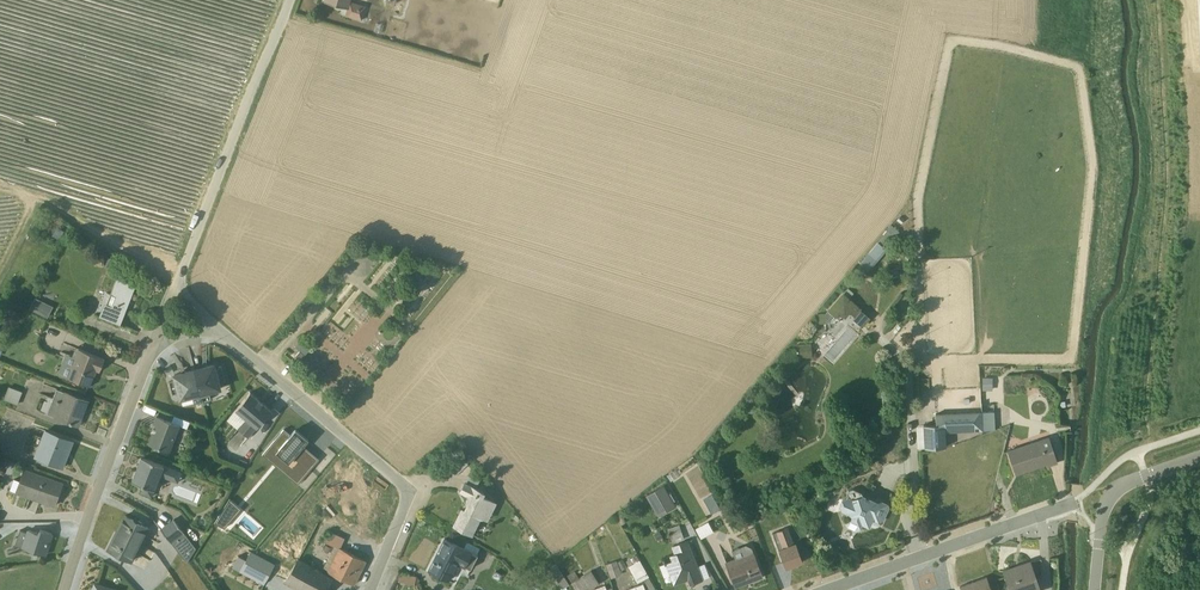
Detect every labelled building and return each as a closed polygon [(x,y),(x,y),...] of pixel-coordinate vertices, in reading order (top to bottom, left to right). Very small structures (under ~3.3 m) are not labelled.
[(361,21),(365,7),(349,2),(350,0),(324,0),(323,2),(331,4),(332,6),(337,7),(339,6),(346,8),(344,16),(361,21)] [(894,230),(890,226),(858,264),(867,271),(885,249),(885,248),(891,241),(887,238),(894,230)] [(128,302),(135,285),(116,278),(105,305),(103,304),(98,317),(119,325),(126,308),(130,309),(131,306),(125,303),(126,302),(128,302)] [(825,313),(816,314),(816,324),(830,322),(838,313),(844,318),(849,313),(854,317),(852,319),(861,327),(870,317),(860,308),(859,309),(857,307),(858,306),(850,300),(849,300),(847,298),(848,298),(849,298),(853,293),(847,289),(843,294),(842,293),(825,313)] [(29,308),(48,316),(53,305),(35,296),(29,308)] [(309,350),(299,341),(294,347),(304,355),(309,350)] [(796,345),(797,359),(811,358),(810,344),(796,345)] [(99,372),(104,359),(75,348),(70,358),(73,360),(71,365),(68,363),(63,365),(60,375),(89,387),(96,371),(99,372)] [(224,381),(221,368),(214,370),(213,365),(193,370),(201,404),(202,404),(205,403),(205,401),(210,399),(208,393),(221,389),(219,382),(224,381)] [(175,380),(168,382),(171,395),(177,393),(182,406),(201,401),(193,370),(174,375),(175,380)] [(982,376),(983,389),(992,388),(991,376),(982,376)] [(8,385),(4,399),(18,403),(22,389),(8,385)] [(56,389),(46,414),(77,426),(87,401),(56,389)] [(248,437),(271,410),(249,392),(226,419),(248,437)] [(944,433),(982,431),(981,412),(934,414),(935,425),(923,425),(924,449),(945,447),(944,433)] [(995,430),(993,412),(982,412),(981,412),(982,431),(994,430),(995,430)] [(168,451),(169,451),(179,425),(185,428),(188,421),(181,418),(174,415),(171,422),(156,416),(153,424),(155,425),(148,444),(154,446),(152,453),(157,455),(158,452),(166,455),(168,451)] [(283,429),(261,454),(297,484),(318,459),(303,446),(308,440),(295,429),(290,435),(283,429)] [(71,441),(44,430),(33,457),(61,468),(71,441)] [(1047,437),(1007,450),(1015,474),(1046,464),(1047,466),(1056,463),(1047,437)] [(140,456),(131,481),(143,485),(140,493),(151,497),(160,475),(177,482),(181,472),(140,456)] [(686,473),(696,467),(691,457),(680,464),(681,464),(664,476),(667,481),(684,469),(686,473)] [(467,464),(461,458),(449,470),(454,475),(467,464)] [(13,479),(9,490),(53,506),(61,484),(23,470),(18,481),(13,479)] [(483,496),(484,494),(474,489),(478,481),(469,476),(464,484),(464,483),(459,492),(466,496),(466,507),(463,511),(461,510),(453,526),(471,535),(480,520),(482,519),(486,521),(487,521),(496,503),(483,496)] [(668,494),(662,485),(645,496),(657,516),(675,506),(672,502),(674,501),(669,494),(668,494)] [(841,500),(838,505),(840,512),(845,514),(846,517),(844,522),(845,527),(846,528),(847,527),(854,530),(857,529),(860,523),(867,526),(871,518),(878,521),(881,520),(887,508),(887,504),(881,501),(877,502),(852,489),(847,491),(846,494),(847,497),(841,500)] [(704,496),(711,512),(720,509),(713,493),(704,496)] [(149,528),(124,516),(115,533),(142,546),(147,537),(145,535),(149,528)] [(173,519),(160,528),(186,562),(195,548),(173,519)] [(712,532),(707,522),(695,529),(700,539),(712,532)] [(683,539),(678,525),(667,529),(672,544),(683,539)] [(785,568),(802,562),(794,543),(792,543),(786,528),(772,533),(785,568)] [(19,530),(14,545),(44,555),(52,534),(37,529),(36,533),(26,529),(25,532),(19,530)] [(343,538),(328,531),(320,548),(330,553),(322,569),(326,571),(326,572),(352,585),(364,561),(339,548),(344,538),(343,538)] [(115,533),(107,550),(116,554),(115,556),(122,559),(123,558),(131,563),(135,555),(137,556),(132,564),(139,567),(143,558),(138,555),(142,546),(115,533)] [(428,571),(448,581),(457,564),(464,568),(464,567),(469,569),(478,549),(466,543),(463,548),(444,539),(428,571)] [(664,564),(659,566),(663,578),(671,575),(675,584),(683,581),(683,579),(687,577),(689,584),(708,577),(704,564),(696,567),(686,541),(670,547),(672,554),(662,558),(664,564)] [(724,562),(734,587),(761,577),(752,552),(750,552),(748,547),(732,552),(734,558),(724,562)] [(263,585),(274,564),(250,551),(245,560),(238,556),(231,568),(263,585)] [(655,589),(636,556),(625,561),(637,583),(642,580),(649,589),(654,589),(655,589)] [(284,583),(298,589),(325,589),(332,578),(297,559),(284,583)] [(620,575),(616,561),(605,565),(610,579),(620,575)] [(1029,562),(1002,571),(1009,589),(1039,589),(1029,562)] [(557,566),(550,571),(559,586),(556,588),(558,589),(560,589),(568,585),(557,566)] [(567,576),(571,583),(570,584),(574,589),(588,589),(598,583),(590,571),(578,579),(574,572),(567,576)] [(415,577),(398,574),(397,582),(414,585),(415,577)] [(959,587),(960,589),(990,589),(986,577),(959,587)]
